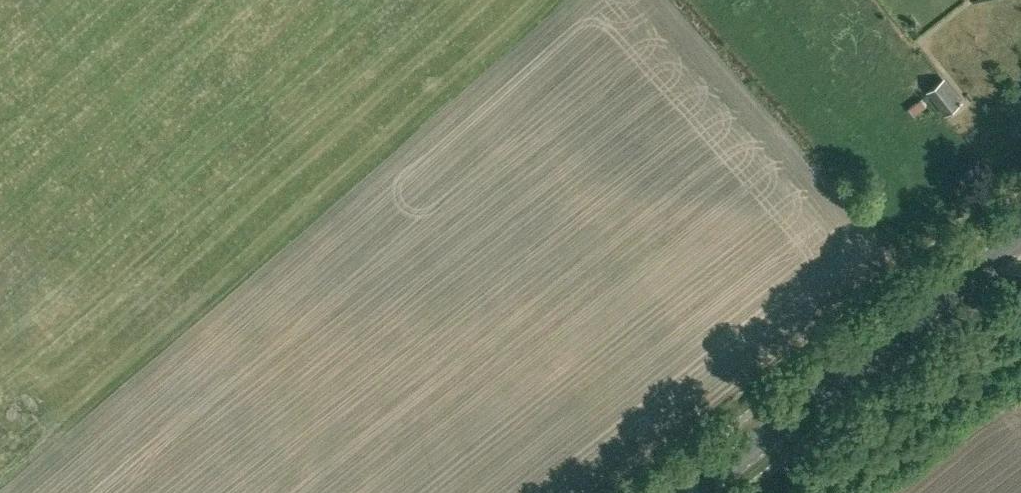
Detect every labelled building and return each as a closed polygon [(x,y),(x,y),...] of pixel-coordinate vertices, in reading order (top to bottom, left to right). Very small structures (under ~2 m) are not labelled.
[(960,103),(943,81),(926,93),(943,115),(960,103)]
